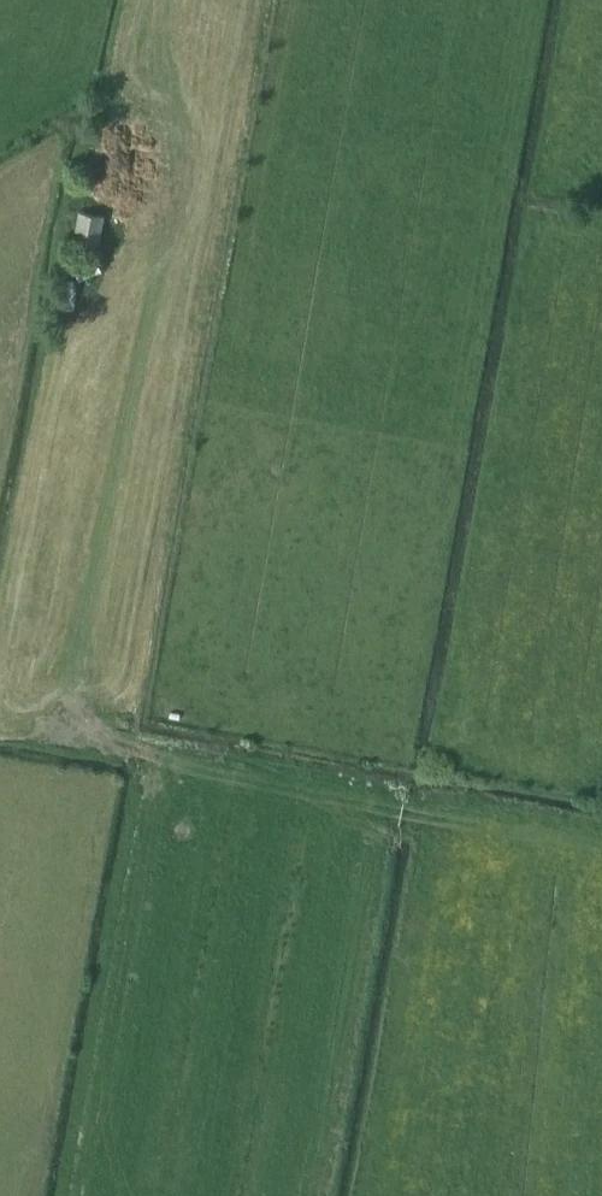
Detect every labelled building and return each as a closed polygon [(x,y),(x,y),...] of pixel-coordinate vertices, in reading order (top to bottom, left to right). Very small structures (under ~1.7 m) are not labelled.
[(83,210),(76,245),(101,250),(108,215),(83,210)]
